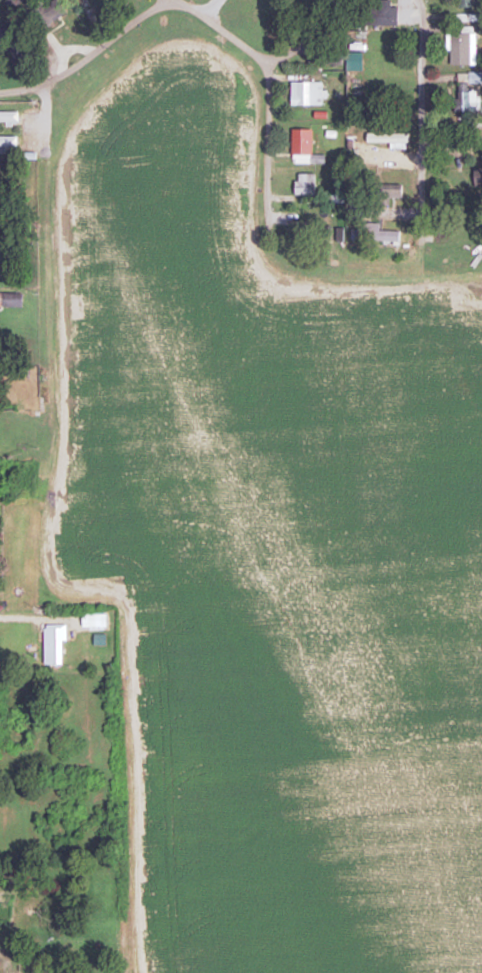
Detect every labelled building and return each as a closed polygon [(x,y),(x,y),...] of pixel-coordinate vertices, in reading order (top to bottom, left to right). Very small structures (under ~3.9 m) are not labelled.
[(398,8),(380,8),(380,20),(398,20),(398,8)] [(451,66),(472,66),(472,33),(451,33),(451,66)] [(458,83),(458,112),(481,112),(481,74),(470,74),(470,83),(458,83)] [(291,106),(324,106),(324,83),(291,83),(291,106)] [(360,83),(360,102),(401,102),(401,83),(360,83)] [(292,163),(325,163),(325,155),(312,155),(312,130),(292,130),(292,163)] [(390,142),(390,149),(409,149),(409,133),(368,133),(368,142),(390,142)] [(315,194),(315,173),(297,173),(297,194),(315,194)] [(402,184),(388,184),(388,198),(402,198),(402,184)] [(25,309),(25,292),(0,292),(0,309),(25,309)] [(52,663),(63,663),(63,627),(52,627),(52,663)]
